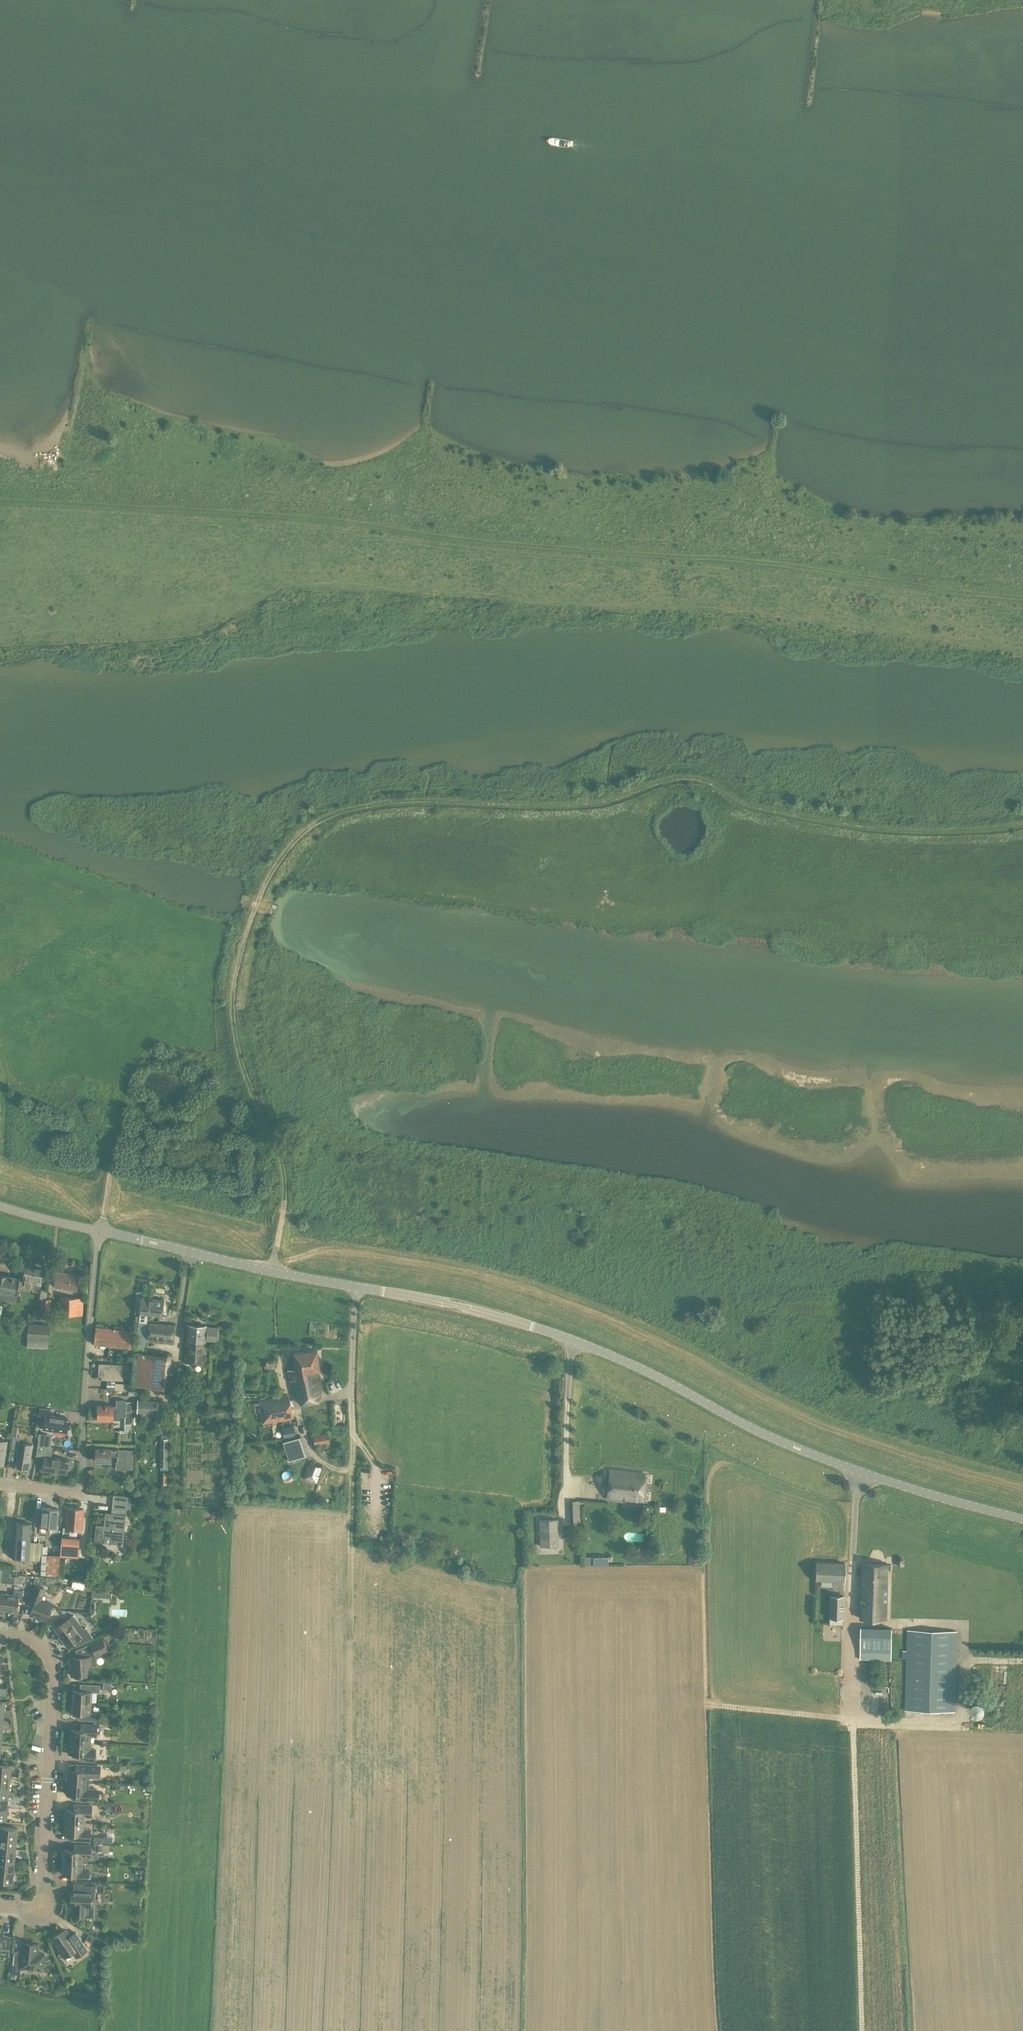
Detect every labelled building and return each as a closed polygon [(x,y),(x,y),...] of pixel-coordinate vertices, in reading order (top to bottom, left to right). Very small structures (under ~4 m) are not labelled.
[(25,1265),(22,1282),(30,1284),(30,1287),(33,1288),(33,1290),(39,1291),(40,1283),(41,1284),(42,1278),(45,1279),(46,1269),(25,1265)] [(76,1289),(79,1275),(57,1271),(55,1285),(76,1289)] [(0,1298),(15,1300),(16,1296),(20,1277),(0,1274),(0,1300),(0,1298)] [(82,1314),(83,1298),(59,1296),(58,1313),(82,1314)] [(49,1316),(51,1298),(42,1297),(40,1315),(49,1316)] [(139,1321),(147,1322),(148,1314),(161,1315),(163,1299),(141,1297),(140,1313),(139,1321)] [(147,1322),(139,1321),(135,1350),(146,1351),(147,1340),(173,1343),(174,1325),(147,1322)] [(48,1347),(49,1325),(28,1323),(27,1346),(48,1347)] [(187,1324),(186,1340),(196,1340),(196,1346),(205,1346),(206,1335),(214,1336),(215,1327),(207,1326),(207,1328),(205,1328),(205,1325),(187,1324)] [(131,1347),(133,1330),(96,1326),(95,1343),(131,1347)] [(186,1343),(185,1362),(204,1363),(205,1348),(205,1346),(196,1346),(196,1340),(186,1340),(186,1343)] [(169,1354),(138,1350),(134,1383),(165,1387),(169,1354)] [(294,1399),(323,1394),(318,1370),(319,1370),(317,1350),(293,1353),(295,1369),(288,1370),(294,1399)] [(100,1363),(99,1378),(123,1379),(124,1365),(100,1363)] [(263,1423),(294,1417),(289,1395),(259,1402),(263,1423)] [(157,1412),(158,1401),(137,1399),(137,1412),(151,1413),(151,1416),(159,1416),(159,1412),(157,1412)] [(116,1400),(116,1406),(98,1405),(98,1419),(119,1420),(119,1416),(126,1416),(126,1400),(116,1400)] [(51,1410),(40,1408),(39,1408),(36,1426),(43,1427),(43,1428),(67,1432),(69,1418),(50,1415),(51,1410)] [(296,1425),(287,1428),(289,1435),(298,1432),(296,1425)] [(292,1435),(295,1453),(307,1451),(303,1433),(292,1435)] [(329,1443),(327,1433),(314,1436),(316,1445),(329,1443)] [(14,1436),(12,1447),(18,1448),(15,1466),(16,1466),(16,1469),(24,1470),(24,1467),(29,1468),(29,1466),(31,1466),(32,1458),(30,1458),(32,1444),(19,1442),(20,1436),(17,1436),(14,1435),(14,1436)] [(66,1474),(67,1468),(71,1468),(73,1467),(74,1462),(73,1461),(68,1460),(48,1457),(49,1446),(38,1445),(37,1455),(45,1456),(42,1470),(66,1474)] [(126,1469),(127,1449),(96,1448),(96,1461),(111,1462),(111,1456),(118,1456),(117,1461),(116,1461),(116,1468),(126,1469)] [(317,1482),(323,1466),(310,1461),(304,1477),(317,1482)] [(643,1500),(645,1473),(609,1469),(607,1498),(643,1500)] [(96,1525),(94,1541),(102,1542),(103,1537),(110,1538),(109,1543),(122,1544),(126,1510),(131,1510),(132,1497),(114,1495),(112,1514),(105,1513),(104,1526),(96,1525)] [(581,1523),(581,1499),(572,1499),(573,1523),(581,1523)] [(57,1526),(58,1508),(41,1507),(39,1534),(50,1535),(51,1526),(57,1526)] [(82,1529),(84,1509),(67,1508),(66,1527),(82,1529)] [(540,1546),(558,1545),(558,1519),(539,1519),(540,1546)] [(42,1561),(42,1555),(43,1543),(30,1543),(31,1523),(15,1522),(13,1558),(29,1559),(28,1561),(41,1561),(42,1561)] [(60,1557),(78,1559),(79,1539),(61,1538),(60,1557)] [(42,1555),(42,1561),(41,1561),(40,1576),(58,1577),(59,1556),(42,1555)] [(586,1556),(585,1564),(593,1564),(593,1565),(608,1565),(608,1556),(593,1556),(586,1556)] [(844,1581),(845,1562),(816,1561),(815,1579),(833,1580),(833,1588),(844,1589),(844,1581)] [(887,1619),(888,1591),(888,1569),(891,1569),(891,1564),(888,1564),(863,1563),(861,1618),(887,1619)] [(2,1570),(1,1581),(14,1583),(15,1576),(10,1575),(10,1571),(2,1570)] [(74,1580),(72,1587),(90,1590),(92,1583),(74,1580)] [(46,1620),(52,1603),(41,1598),(45,1588),(34,1584),(27,1602),(34,1604),(30,1614),(46,1620)] [(93,1587),(92,1596),(101,1596),(102,1588),(93,1587)] [(17,1610),(18,1598),(22,1598),(23,1591),(14,1589),(13,1594),(1,1593),(0,1598),(0,1608),(17,1610)] [(843,1617),(844,1595),(830,1595),(829,1617),(843,1617)] [(68,1618),(55,1628),(60,1634),(59,1634),(67,1646),(74,1641),(77,1644),(94,1637),(86,1627),(84,1628),(73,1614),(68,1618)] [(893,1628),(861,1627),(860,1658),(892,1659),(893,1628)] [(955,1711),(957,1631),(908,1630),(906,1709),(955,1711)] [(93,1649),(96,1655),(108,1650),(102,1638),(85,1645),(86,1646),(88,1652),(93,1649)] [(92,1664),(92,1657),(96,1655),(93,1649),(88,1652),(86,1646),(76,1651),(76,1656),(70,1657),(72,1675),(87,1674),(86,1665),(92,1664)] [(102,1681),(101,1690),(112,1691),(113,1683),(102,1681)] [(72,1689),(71,1700),(91,1701),(92,1691),(100,1691),(100,1684),(83,1683),(83,1690),(72,1689)] [(972,1700),(978,1711),(987,1707),(981,1695),(972,1700)] [(91,1701),(71,1700),(71,1711),(82,1712),(82,1719),(98,1720),(99,1712),(91,1712),(91,1701)] [(69,1740),(90,1741),(91,1735),(97,1735),(97,1724),(81,1723),(81,1729),(70,1728),(69,1740)] [(90,1748),(90,1741),(69,1740),(69,1752),(80,1753),(79,1759),(95,1760),(96,1748),(90,1748)] [(11,1775),(12,1764),(0,1763),(0,1774),(11,1775)] [(100,1768),(98,1766),(98,1764),(76,1763),(76,1769),(68,1769),(67,1781),(89,1782),(90,1776),(98,1776),(98,1774),(99,1773),(100,1770),(100,1768)] [(10,1786),(11,1775),(0,1774),(0,1785),(10,1786)] [(89,1788),(89,1782),(67,1781),(67,1792),(76,1793),(75,1799),(96,1800),(96,1798),(98,1797),(99,1794),(98,1792),(97,1790),(97,1788),(89,1788)] [(9,1796),(10,1786),(0,1785),(0,1795),(9,1796)] [(8,1807),(9,1796),(0,1795),(0,1806),(8,1807)] [(65,1820),(85,1822),(85,1816),(91,1816),(92,1804),(74,1803),(74,1809),(66,1808),(65,1820)] [(65,1820),(64,1832),(72,1833),(72,1839),(90,1840),(91,1828),(85,1828),(85,1822),(65,1820)] [(0,1826),(0,1836),(17,1838),(18,1827),(0,1825),(0,1826)] [(17,1838),(0,1836),(0,1847),(16,1849),(17,1838)] [(75,1843),(75,1849),(64,1849),(63,1861),(83,1862),(83,1861),(88,1862),(88,1858),(90,1857),(91,1844),(75,1843)] [(0,1847),(0,1858),(15,1859),(16,1849),(0,1847)] [(15,1859),(0,1858),(0,1869),(14,1870),(15,1859)] [(83,1862),(63,1861),(62,1873),(72,1873),(72,1879),(88,1880),(89,1868),(83,1867),(83,1862)] [(0,1869),(0,1880),(1,1880),(0,1882),(9,1883),(9,1881),(13,1881),(14,1870),(0,1869)] [(71,1889),(71,1905),(75,1905),(74,1915),(85,1916),(86,1906),(90,1906),(91,1890),(95,1891),(96,1884),(84,1884),(83,1890),(71,1889)] [(1,1948),(0,1954),(9,1955),(11,1936),(6,1936),(3,1932),(4,1926),(0,1926),(0,1948),(1,1948)] [(66,1928),(52,1937),(63,1953),(65,1956),(72,1951),(76,1956),(87,1948),(76,1931),(71,1935),(66,1928)] [(14,1952),(12,1971),(20,1972),(20,1966),(27,1967),(29,1969),(33,1969),(35,1968),(43,1969),(45,1953),(38,1952),(39,1943),(23,1941),(22,1952),(14,1952)]
